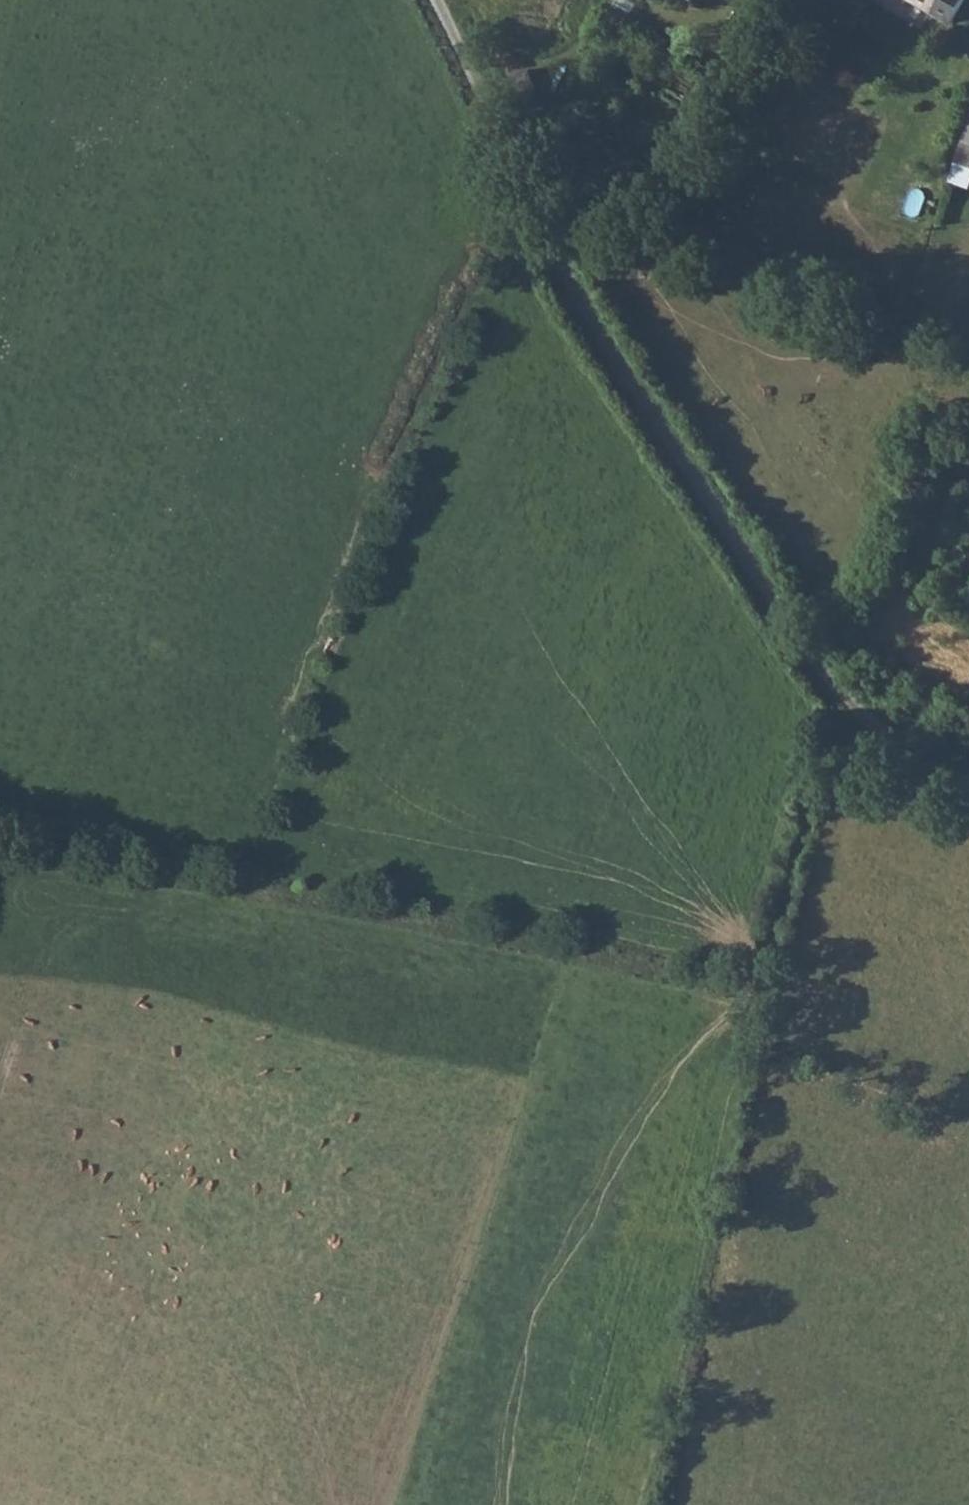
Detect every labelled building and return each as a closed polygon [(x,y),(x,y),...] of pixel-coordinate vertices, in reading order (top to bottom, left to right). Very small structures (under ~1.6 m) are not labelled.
[(954,8),(958,0),(938,0),(954,8)] [(950,181),(968,189),(968,123),(950,181)]
